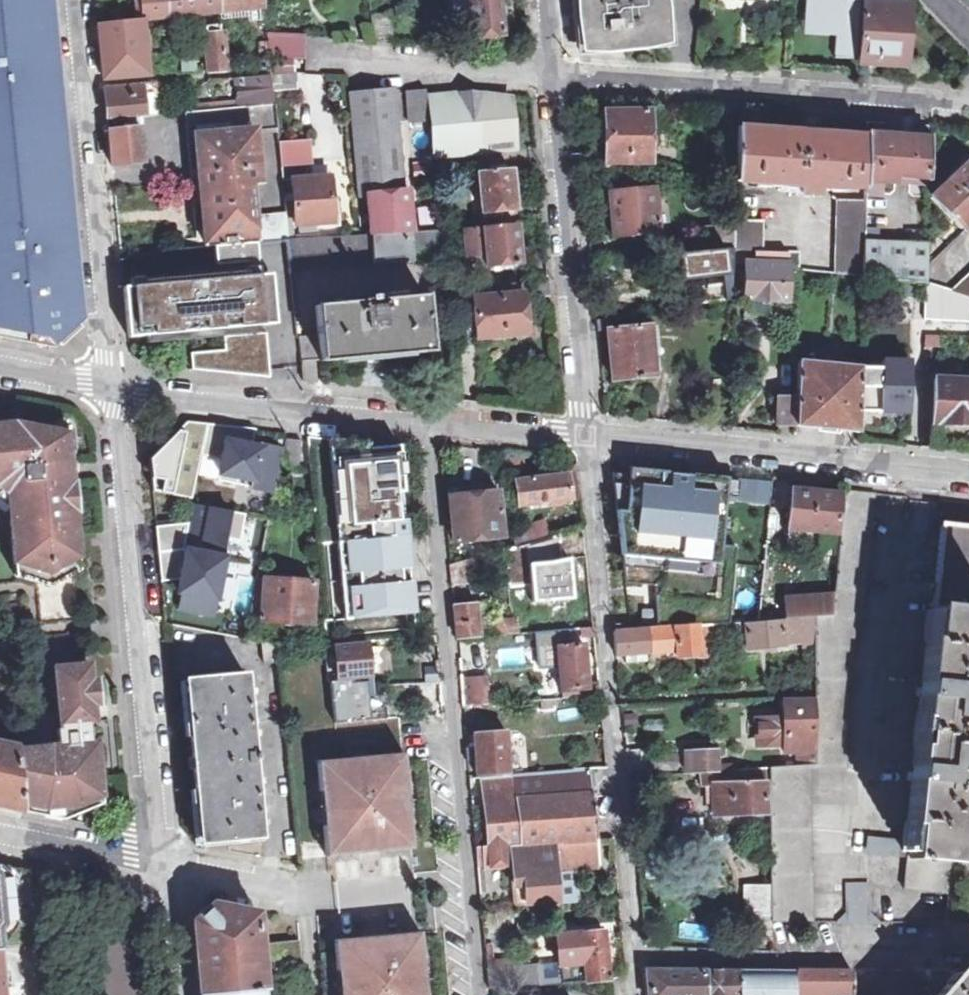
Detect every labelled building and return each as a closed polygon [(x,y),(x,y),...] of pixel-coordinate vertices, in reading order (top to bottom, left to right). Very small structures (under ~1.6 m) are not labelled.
[(22,340),(52,346),(58,341),(56,340),(75,323),(77,325),(82,320),(52,0),(0,0),(0,336),(22,340)] [(168,0),(137,0),(138,7),(140,20),(144,19),(144,20),(170,18),(168,0)] [(170,18),(221,13),(220,0),(168,0),(170,18)] [(221,13),(262,9),(261,0),(220,0),(221,13)] [(473,38),(501,35),(500,22),(498,0),(469,0),(473,38)] [(672,39),(668,0),(573,0),(575,19),(581,19),(584,48),(605,46),(606,53),(613,52),(631,50),(646,49),(645,42),(672,39)] [(807,19),(827,20),(839,21),(838,36),(837,58),(857,59),(861,0),(808,0),(807,19)] [(893,6),(866,4),(863,60),(889,61),(897,62),(898,45),(904,45),(905,20),(906,11),(893,10),(893,6)] [(385,43),(394,43),(391,15),(371,17),(373,42),(385,43)] [(104,78),(150,75),(144,20),(144,19),(140,20),(99,24),(102,54),(104,78)] [(839,21),(807,19),(807,34),(838,36),(839,21)] [(210,73),(227,72),(223,32),(206,34),(210,73)] [(294,61),(304,62),(305,50),(306,37),(265,35),(267,43),(269,60),(294,61)] [(269,60),(267,43),(258,43),(262,78),(271,78),(271,76),(269,60)] [(273,76),(296,75),(294,61),(269,60),(271,76),(273,76)] [(296,81),(296,75),(273,76),(275,91),(293,90),(297,90),(296,81)] [(274,106),(271,78),(262,78),(232,80),(236,110),(274,106)] [(143,84),(146,116),(159,115),(156,83),(143,84)] [(146,116),(143,84),(105,87),(107,109),(108,120),(146,116)] [(299,145),(293,90),(275,91),(282,146),(299,145)] [(367,223),(372,223),(374,236),(414,233),(410,194),(403,194),(392,98),(400,97),(400,91),(369,93),(351,94),(361,197),(369,197),(371,216),(366,217),(367,223)] [(411,125),(430,124),(427,91),(407,93),(411,125)] [(437,157),(515,149),(514,135),(510,96),(474,93),(430,99),(437,157)] [(604,164),(651,163),(650,119),(650,112),(645,112),(644,106),(632,105),(633,112),(605,113),(604,147),(604,164)] [(190,114),(202,249),(216,248),(257,245),(251,187),(246,132),(255,132),(276,129),(274,106),(236,110),(190,114)] [(143,162),(140,127),(109,131),(111,153),(112,165),(143,162)] [(799,188),(802,188),(802,134),(777,132),(737,129),(737,184),(779,186),(779,194),(798,196),(799,188)] [(260,186),(255,132),(246,132),(251,187),(260,186)] [(802,188),(867,191),(867,182),(867,139),(831,136),(802,134),(802,188)] [(930,187),(931,143),(867,139),(867,182),(867,191),(867,194),(883,195),(884,184),(897,185),(897,173),(910,174),(910,186),(930,187)] [(300,228),(301,234),(319,233),(319,230),(341,229),(338,197),(333,197),(331,180),(312,181),(309,144),(299,145),(282,146),(278,147),(282,184),(293,183),(296,227),(300,228)] [(934,198),(964,228),(968,223),(968,164),(934,198)] [(480,172),(484,212),(514,209),(513,197),(510,169),(480,172)] [(897,173),(897,185),(910,186),(910,174),(897,173)] [(600,191),(627,189),(626,181),(626,177),(599,179),(600,191)] [(627,189),(662,185),(662,178),(626,181),(627,189)] [(632,242),(654,241),(654,235),(659,234),(655,191),(611,194),(613,226),(614,238),(631,237),(632,242)] [(837,275),(865,279),(866,244),(866,230),(867,204),(838,202),(837,275)] [(262,217),(265,244),(289,242),(286,216),(262,217)] [(488,257),(489,266),(520,263),(518,244),(516,223),(463,228),(466,259),(488,257)] [(735,248),(735,252),(763,253),(763,224),(736,223),(736,228),(735,248)] [(704,251),(735,248),(736,228),(702,230),(704,251)] [(879,231),(866,230),(866,244),(878,245),(879,231)] [(374,236),(364,237),(367,267),(442,262),(440,231),(414,233),(374,236)] [(364,237),(289,242),(292,273),(367,267),(364,237)] [(865,279),(927,286),(928,249),(878,245),(866,244),(865,279)] [(257,245),(216,248),(217,267),(232,266),(233,281),(125,288),(129,337),(227,330),(266,328),(262,278),(259,278),(257,245)] [(728,276),(734,275),(734,265),(735,252),(725,253),(728,276)] [(789,266),(801,267),(801,255),(763,253),(735,252),(734,265),(746,265),(744,302),(760,302),(788,303),(789,266)] [(728,276),(725,253),(680,258),(682,271),(683,281),(728,276)] [(670,283),(683,281),(680,258),(667,260),(670,283)] [(968,298),(968,279),(954,293),(968,298)] [(520,283),(522,299),(550,296),(548,280),(520,283)] [(470,298),(473,338),(526,333),(525,325),(522,299),(520,283),(501,285),(502,295),(470,298)] [(968,323),(968,298),(954,293),(927,286),(928,321),(968,323)] [(446,306),(469,304),(468,289),(445,291),(446,306)] [(430,351),(425,298),(371,304),(377,356),(385,355),(430,351)] [(377,356),(371,304),(317,309),(319,340),(299,342),(301,362),(314,361),(314,359),(322,358),(322,360),(338,359),(377,356)] [(608,330),(609,330),(607,320),(597,321),(598,331),(608,330)] [(634,378),(653,376),(650,343),(657,343),(655,325),(609,330),(608,330),(612,372),(613,380),(634,378)] [(239,338),(267,335),(266,328),(227,330),(228,353),(192,355),(193,371),(230,368),(230,374),(242,374),(239,338)] [(239,338),(242,374),(270,377),(267,335),(239,338)] [(862,367),(860,411),(910,413),(912,361),(883,360),(883,368),(862,367)] [(316,382),(314,361),(301,362),(303,381),(316,382)] [(827,428),(859,431),(860,411),(862,367),(797,362),(796,397),(796,425),(827,428)] [(968,423),(968,381),(936,379),(934,422),(958,423),(968,423)] [(778,424),(778,396),(770,396),(769,424),(778,424)] [(778,424),(796,425),(796,397),(778,396),(778,424)] [(177,426),(171,426),(142,454),(146,488),(166,492),(193,497),(206,422),(185,420),(177,426)] [(251,428),(212,422),(206,456),(213,456),(210,474),(250,480),(249,488),(271,492),(279,444),(250,439),(251,428)] [(71,478),(69,458),(68,441),(61,442),(60,432),(13,423),(7,424),(0,424),(0,485),(71,478)] [(307,438),(328,649),(366,643),(379,642),(418,637),(412,582),(409,582),(407,568),(411,567),(406,519),(398,520),(395,492),(404,491),(399,446),(368,449),(368,443),(307,438)] [(279,467),(298,469),(301,441),(295,441),(285,440),(279,467)] [(519,506),(580,498),(579,490),(577,473),(568,474),(567,468),(547,470),(548,477),(516,481),(519,506)] [(691,475),(669,473),(665,485),(637,484),(634,534),(711,542),(717,493),(690,490),(691,475)] [(16,746),(22,810),(43,814),(45,807),(78,802),(81,811),(102,803),(96,742),(91,742),(90,733),(90,729),(96,723),(89,664),(84,665),(75,572),(80,571),(75,513),(69,513),(66,483),(72,482),(71,478),(0,485),(0,606),(16,605),(17,620),(19,641),(27,720),(14,721),(16,746)] [(773,482),(738,479),(736,500),(769,506),(773,482)] [(816,618),(816,643),(816,701),(817,765),(797,766),(772,768),(771,885),(772,916),(772,922),(813,922),(813,895),(810,770),(847,769),(846,697),(849,696),(849,681),(850,680),(850,666),(853,665),(852,652),(854,651),(854,637),(857,636),(857,620),(863,621),(875,493),(847,490),(835,597),(832,617),(816,618)] [(449,496),(453,542),(503,537),(499,491),(481,493),(449,496)] [(787,528),(835,533),(839,495),(806,492),(792,491),(787,528)] [(187,526),(156,530),(158,552),(183,550),(222,557),(225,538),(240,541),(245,514),(190,503),(187,526)] [(516,531),(518,546),(551,537),(546,522),(516,531)] [(950,895),(953,862),(967,863),(968,848),(968,529),(941,526),(924,688),(917,687),(916,696),(920,697),(918,713),(913,713),(910,748),(916,749),(914,767),(916,768),(916,773),(907,773),(906,781),(915,782),(903,891),(950,895)] [(518,546),(504,549),(508,585),(530,583),(532,603),(573,600),(569,559),(562,560),(560,534),(551,537),(518,546)] [(183,550),(158,552),(160,574),(183,572),(178,592),(183,593),(180,609),(213,615),(224,557),(222,557),(183,550)] [(451,584),(473,583),(471,559),(449,565),(450,572),(451,584)] [(263,624),(265,581),(258,581),(251,616),(250,623),(263,624)] [(263,624),(311,627),(315,584),(265,581),(263,624)] [(786,600),(788,620),(816,618),(832,617),(835,597),(786,600)] [(455,606),(458,639),(519,634),(517,618),(508,619),(478,622),(476,604),(455,606)] [(816,618),(788,620),(711,626),(712,636),(740,635),(741,648),(751,647),(816,643),(816,618)] [(712,636),(711,626),(676,628),(651,630),(653,652),(676,651),(677,656),(684,656),(704,654),(704,657),(712,656),(712,636)] [(569,639),(595,637),(594,628),(568,630),(569,639)] [(653,652),(651,630),(614,633),(615,643),(617,655),(636,653),(653,652)] [(379,642),(366,643),(368,658),(369,665),(381,664),(379,642)] [(366,643),(328,649),(331,683),(370,680),(370,673),(369,665),(368,658),(366,643)] [(280,648),(263,644),(265,665),(281,664),(280,648)] [(558,648),(562,699),(600,696),(600,686),(599,683),(587,684),(584,645),(558,648)] [(414,664),(416,685),(440,682),(438,662),(414,664)] [(369,665),(370,673),(382,672),(381,664),(369,665)] [(262,840),(246,675),(185,680),(189,724),(197,808),(201,846),(262,840)] [(463,707),(488,705),(486,677),(461,678),(461,684),(463,707)] [(368,684),(332,688),(335,725),(372,722),(370,705),(368,684)] [(796,752),(797,766),(817,765),(816,701),(784,703),(785,716),(758,718),(759,727),(759,745),(784,745),(784,753),(796,752)] [(477,774),(509,772),(507,747),(506,732),(475,734),(476,754),(477,774)] [(600,758),(606,757),(604,737),(598,738),(600,758)] [(22,810),(16,746),(0,743),(0,806),(22,810)] [(403,754),(318,762),(327,856),(412,848),(407,799),(403,754)] [(696,772),(718,771),(717,754),(685,755),(685,773),(696,772)] [(651,775),(677,773),(677,756),(651,756),(651,775)] [(714,814),(767,813),(766,768),(718,771),(696,772),(697,784),(713,784),(714,814)] [(514,908),(559,904),(556,869),(572,867),(616,864),(614,852),(613,839),(597,840),(593,799),(590,770),(486,778),(489,816),(492,846),(484,847),(486,865),(510,863),(514,908)] [(45,807),(43,814),(62,818),(81,811),(78,802),(45,807)] [(478,866),(486,865),(484,847),(476,848),(477,856),(478,866)] [(15,927),(37,924),(32,870),(0,864),(0,948),(15,927)] [(572,867),(556,869),(559,904),(575,903),(572,867)] [(755,916),(772,916),(771,885),(746,885),(745,916),(755,916)] [(300,942),(261,945),(258,912),(213,903),(193,921),(197,961),(198,974),(199,992),(200,994),(217,994),(265,990),(263,963),(301,959),(300,942)] [(772,922),(772,916),(755,916),(755,930),(756,939),(772,939),(772,922)] [(559,934),(564,983),(610,980),(606,933),(586,934),(586,932),(559,934)] [(335,940),(340,994),(425,994),(424,983),(420,933),(335,940)] [(520,966),(487,968),(487,972),(489,989),(543,985),(540,964),(520,966)] [(709,971),(649,971),(649,983),(649,987),(650,994),(710,994),(709,971)] [(739,971),(709,971),(710,994),(739,994),(739,971)] [(795,972),(739,971),(739,994),(795,994),(795,972)] [(853,972),(795,972),(795,994),(853,994),(853,972)] [(900,973),(881,973),(865,992),(869,994),(928,994),(900,973)] [(957,973),(938,994),(968,994),(968,973),(957,973)]
